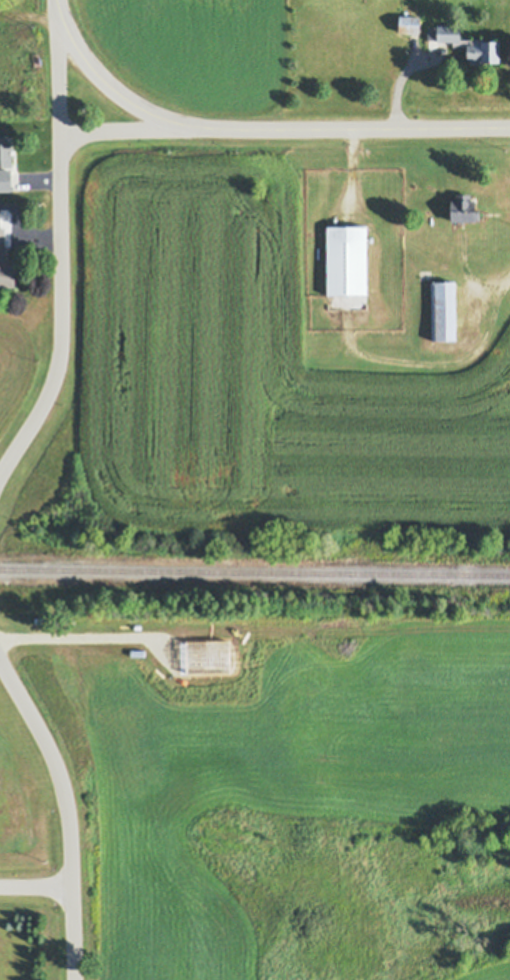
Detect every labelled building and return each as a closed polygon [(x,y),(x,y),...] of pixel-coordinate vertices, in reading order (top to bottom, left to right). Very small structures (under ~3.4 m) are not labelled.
[(426,16),(400,16),(400,33),(426,33),(426,16)] [(467,40),(467,24),(439,24),(439,40),(467,40)] [(507,39),(471,39),(471,61),(507,61),(507,39)] [(15,191),(14,136),(0,136),(0,191),(15,191)] [(455,221),(483,221),(483,196),(455,196),(455,221)] [(371,295),(371,225),(329,225),(329,295),(371,295)] [(19,263),(6,263),(7,229),(0,229),(0,287),(19,287),(19,263)] [(461,340),(460,281),(432,281),(433,340),(461,340)]
